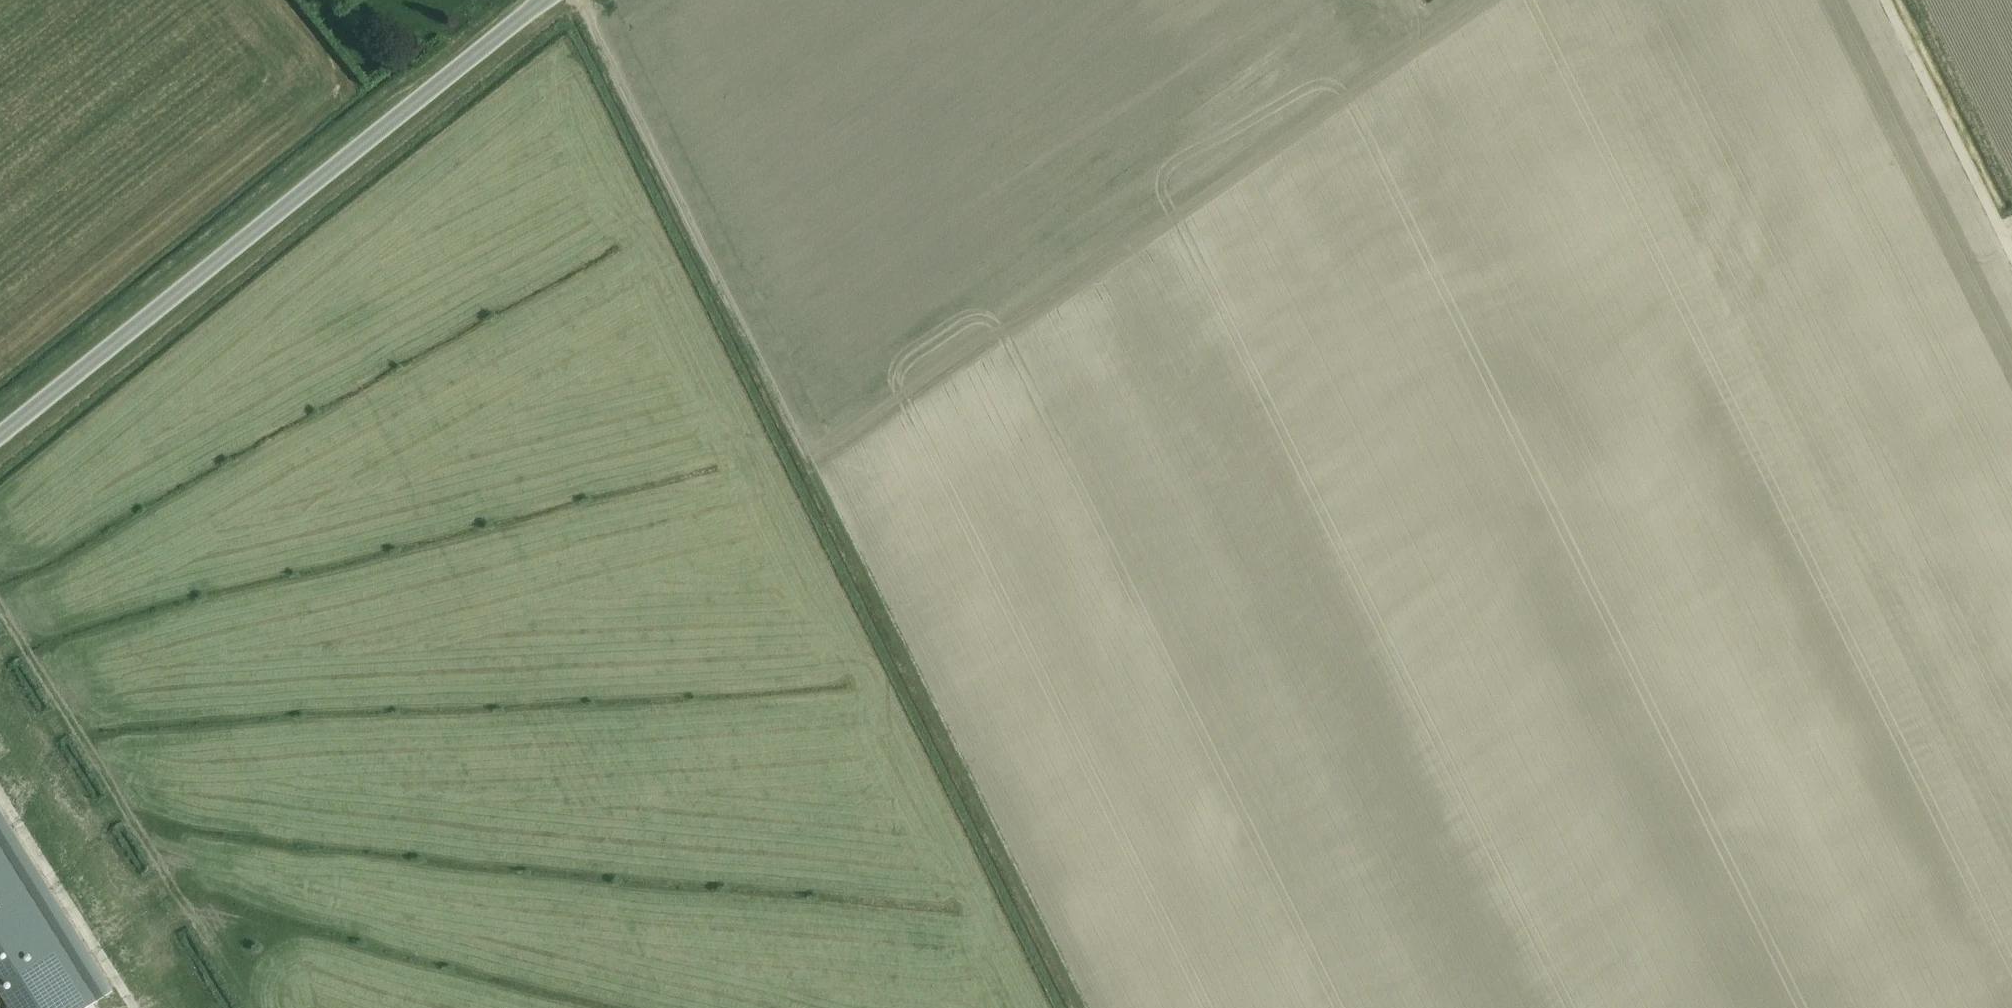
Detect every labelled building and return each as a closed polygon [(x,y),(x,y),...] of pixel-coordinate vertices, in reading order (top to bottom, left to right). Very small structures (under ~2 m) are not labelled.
[(11,1007),(82,1007),(94,1000),(0,848),(0,990),(11,1007)]
